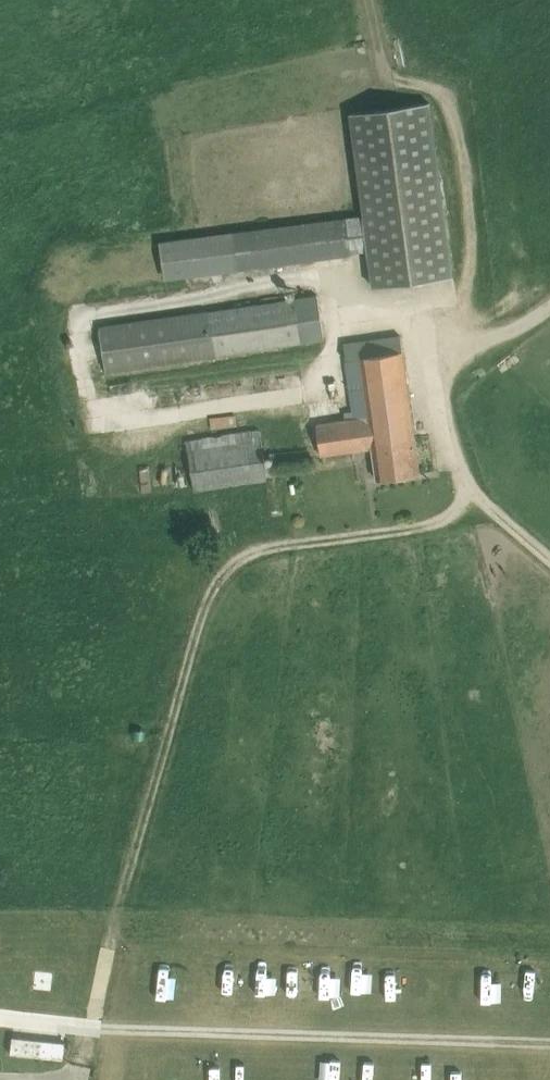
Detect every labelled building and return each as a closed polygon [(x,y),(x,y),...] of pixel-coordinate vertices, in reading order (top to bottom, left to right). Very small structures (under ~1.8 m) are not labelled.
[(369,249),(371,265),(374,286),(453,276),(430,102),(351,112),(364,215),(161,242),(165,277),(369,249)] [(317,294),(100,326),(107,370),(324,338),(317,294)] [(322,455),(373,447),(377,479),(420,473),(401,335),(345,343),(354,410),(346,411),(347,419),(318,423),(322,455)] [(189,440),(196,489),(266,479),(259,429),(189,440)]
